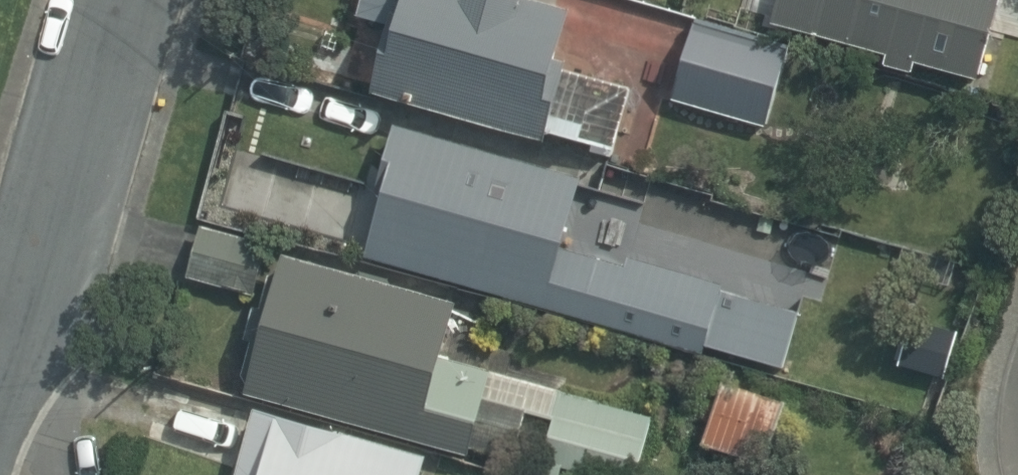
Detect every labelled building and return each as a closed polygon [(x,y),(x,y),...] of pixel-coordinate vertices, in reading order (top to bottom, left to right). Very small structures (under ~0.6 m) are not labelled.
[(547,141),(549,134),(616,153),(634,90),(559,68),(575,12),(531,0),(367,0),(363,17),(395,26),(391,41),(387,39),(378,68),(383,69),(376,93),(547,141)] [(980,78),(1001,0),(827,0),(818,33),(891,53),(887,66),(915,73),(919,62),(980,78)] [(677,97),(769,125),(793,45),(701,17),(677,97)] [(706,344),(788,367),(803,309),(725,289),(727,281),(634,257),(632,267),(570,251),(590,177),(399,127),(382,189),(366,185),(351,241),(373,247),(368,264),(704,353),(706,344)] [(189,278),(257,297),(272,244),(204,224),(189,278)] [(587,474),(638,474),(654,413),(447,359),(462,300),(286,255),(251,390),(516,459),(528,414),(557,421),(543,474),(563,474),(564,469),(587,474)] [(907,350),(944,362),(962,307),(924,295),(907,350)] [(705,446),(765,465),(787,396),(727,377),(705,446)] [(433,456),(257,410),(240,474),(428,474),(433,456)]
